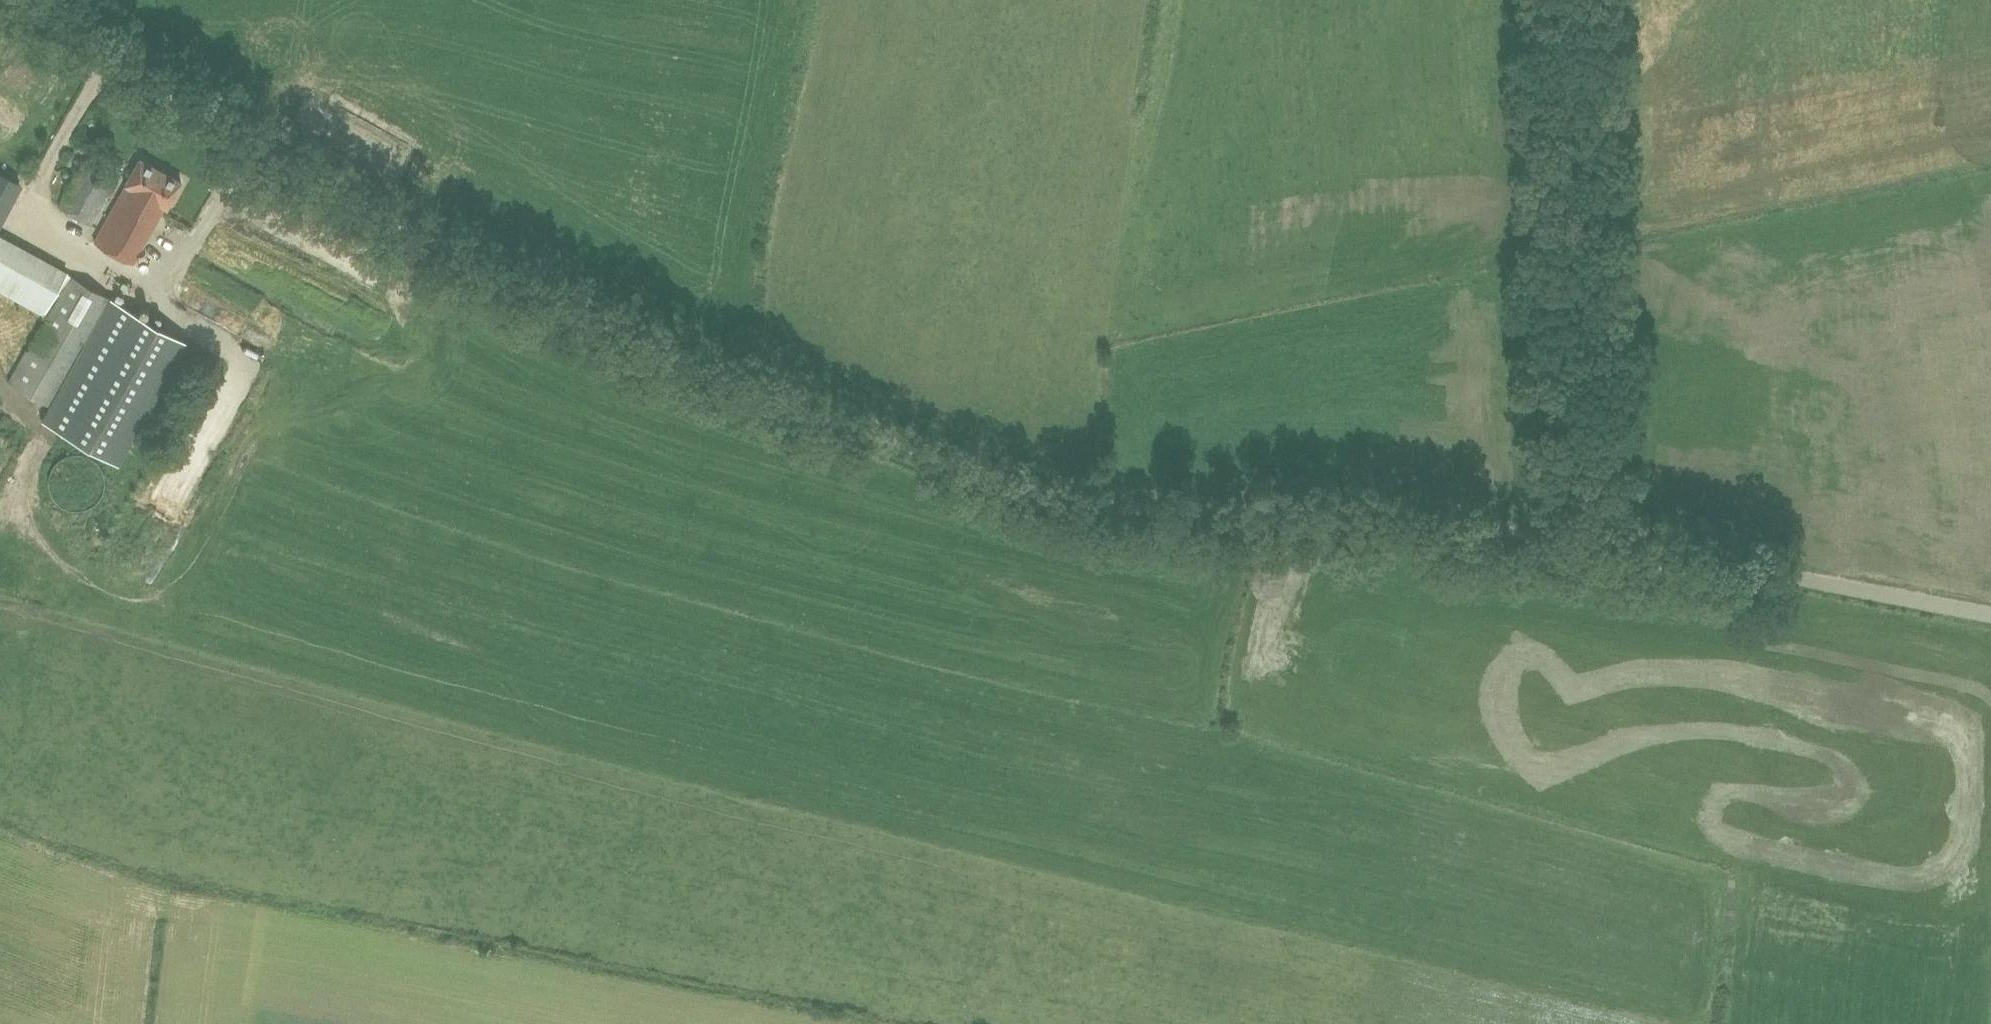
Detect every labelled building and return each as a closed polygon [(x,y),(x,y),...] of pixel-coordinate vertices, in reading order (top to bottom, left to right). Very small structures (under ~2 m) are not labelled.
[(180,180),(138,157),(124,183),(125,184),(94,241),(133,263),(164,206),(166,206),(180,180)] [(82,161),(58,207),(91,224),(115,178),(82,161)] [(11,171),(0,166),(0,196),(11,171)] [(93,333),(42,420),(119,463),(187,342),(38,257),(14,298),(39,311),(51,289),(60,295),(28,351),(25,350),(8,381),(48,404),(89,331),(93,333)]
